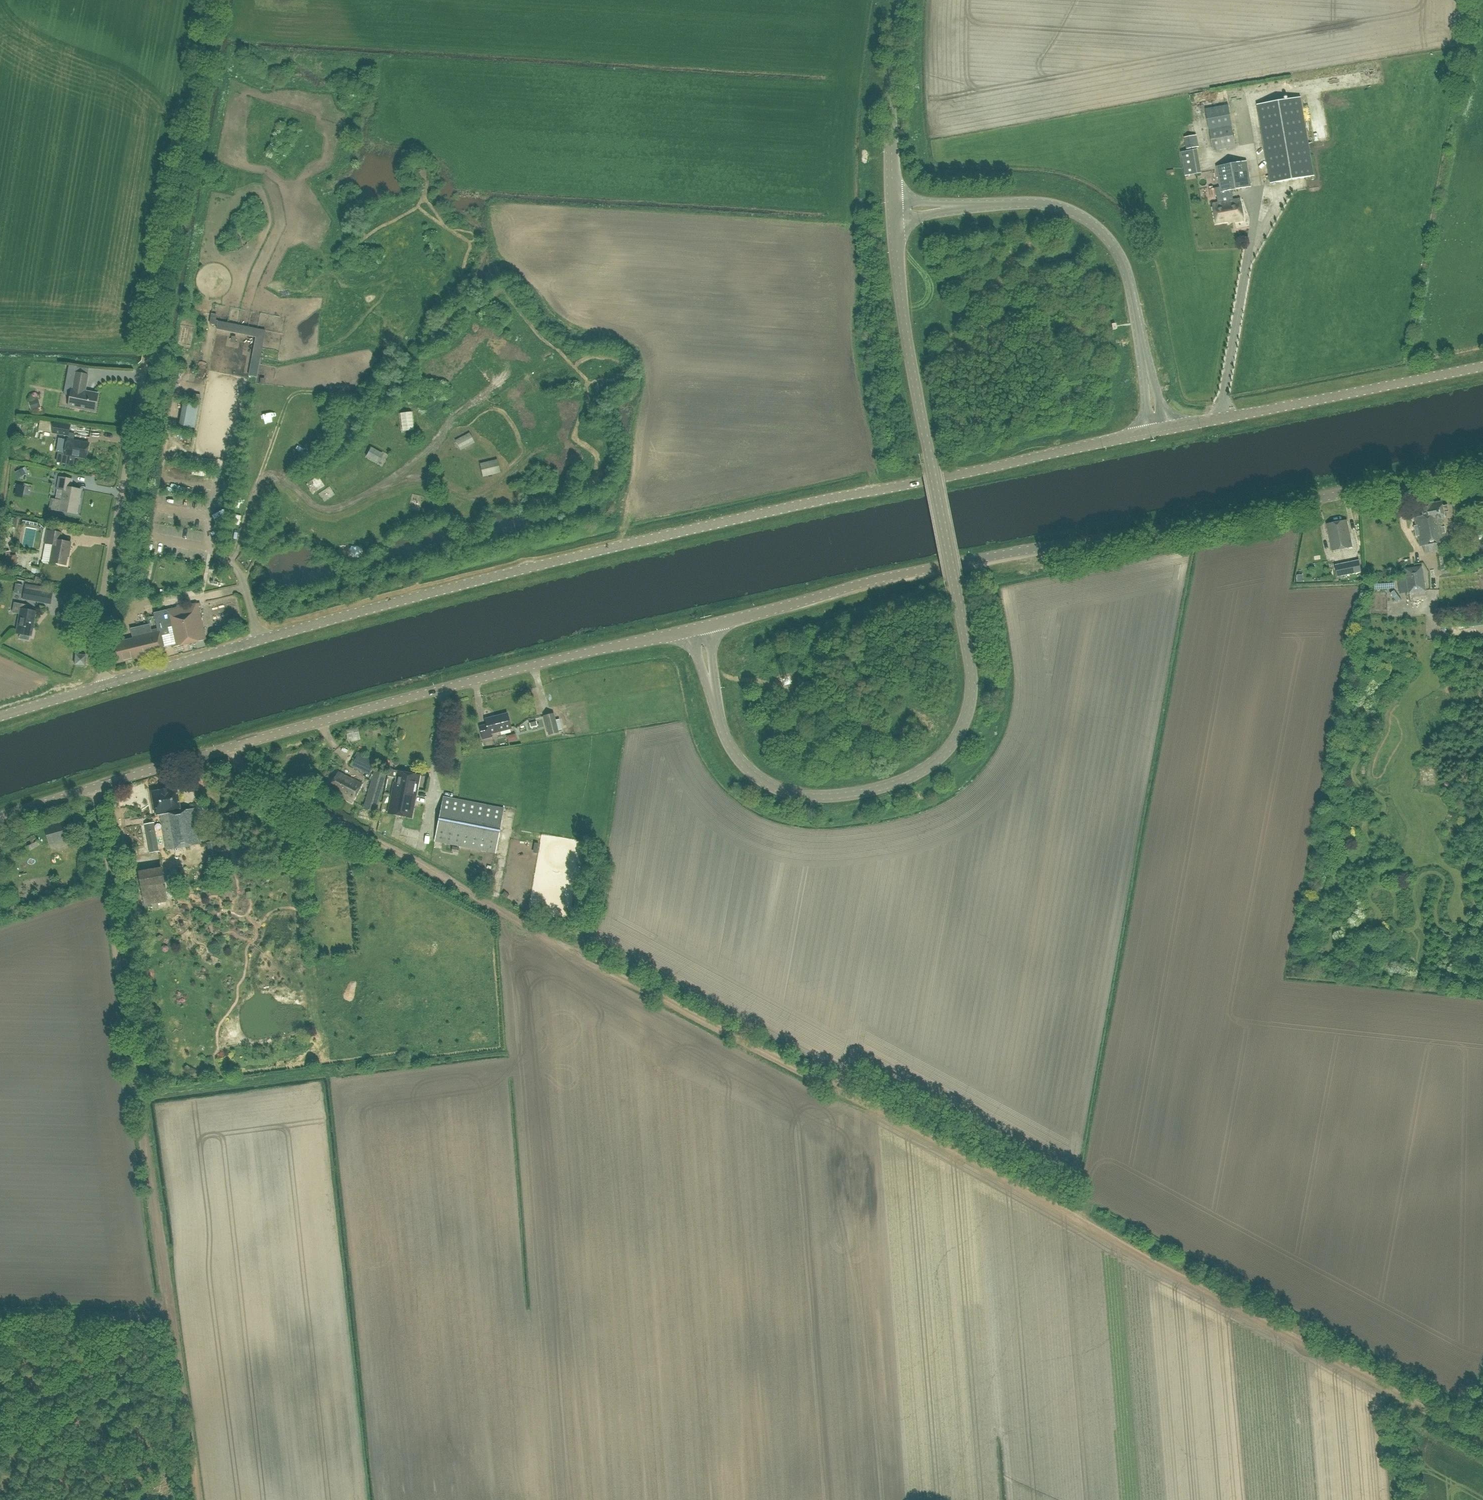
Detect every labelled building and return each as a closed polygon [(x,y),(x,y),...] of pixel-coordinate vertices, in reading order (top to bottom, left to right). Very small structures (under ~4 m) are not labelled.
[(1315,177),(1301,98),(1257,105),(1271,184),(1315,177)] [(1209,129),(1213,151),(1236,147),(1232,125),(1229,106),(1206,110),(1209,129)] [(1196,136),(1185,138),(1187,150),(1198,148),(1196,136)] [(1202,174),(1197,150),(1182,153),(1186,177),(1202,174)] [(1217,197),(1219,204),(1233,201),(1232,191),(1251,188),(1247,162),(1217,167),(1220,188),(1213,189),(1213,187),(1210,188),(1212,198),(1217,197)] [(1233,201),(1219,204),(1213,205),(1216,224),(1229,222),(1229,224),(1244,221),(1240,200),(1233,201)] [(215,329),(213,337),(246,342),(239,381),(247,382),(255,336),(215,329)] [(89,375),(77,373),(74,389),(72,389),(69,406),(95,411),(99,394),(86,391),(89,375)] [(41,407),(38,399),(28,402),(31,410),(41,407)] [(183,403),(178,430),(194,433),(199,406),(183,403)] [(70,425),(54,422),(52,433),(68,437),(70,425)] [(90,443),(68,440),(65,455),(59,454),(57,462),(73,465),(75,456),(87,459),(90,443)] [(25,469),(18,472),(20,477),(27,473),(25,469)] [(72,480),(60,477),(58,489),(59,489),(57,500),(52,499),(50,509),(77,514),(81,490),(71,488),(72,480)] [(1443,506),(1442,502),(1429,505),(1426,503),(1424,504),(1422,506),(1420,506),(1422,517),(1415,518),(1420,546),(1446,541),(1442,519),(1446,519),(1444,513),(1448,512),(1447,506),(1443,506)] [(1351,547),(1346,520),(1327,524),(1332,551),(1351,547)] [(61,533),(48,531),(45,543),(53,545),(50,562),(66,565),(68,551),(69,551),(71,543),(60,541),(61,533)] [(18,566),(16,555),(10,556),(10,551),(3,552),(4,557),(3,557),(4,568),(18,566)] [(1359,572),(1357,561),(1342,565),(1344,575),(1359,572)] [(1426,591),(1422,566),(1405,569),(1406,578),(1397,579),(1399,593),(1409,592),(1409,593),(1426,591)] [(53,589),(25,584),(22,600),(51,604),(53,589)] [(205,640),(197,604),(154,614),(158,630),(151,631),(150,625),(131,629),(133,636),(132,636),(133,639),(110,644),(115,664),(138,658),(139,661),(164,655),(162,647),(172,645),(173,647),(205,640)] [(36,612),(21,609),(17,633),(32,635),(36,612)] [(86,656),(76,655),(75,666),(85,667),(86,656)] [(791,675),(781,680),(784,688),(795,683),(791,675)] [(511,729),(507,713),(485,719),(486,725),(479,726),(483,739),(491,737),(491,734),(511,729)] [(556,725),(553,713),(543,716),(548,735),(558,733),(558,731),(561,730),(559,725),(556,725)] [(516,740),(515,734),(506,736),(508,742),(516,740)] [(350,767),(368,776),(375,763),(357,754),(350,767)] [(385,775),(374,771),(363,810),(374,813),(385,775)] [(420,776),(397,771),(395,782),(393,782),(387,813),(411,818),(420,776)] [(351,780),(337,773),(330,786),(342,793),(340,797),(351,803),(361,784),(352,779),(351,780)] [(181,812),(176,788),(151,793),(156,816),(160,815),(167,851),(201,845),(194,809),(181,812)] [(505,808),(443,797),(434,841),(496,852),(505,808)] [(69,840),(64,823),(44,828),(48,845),(69,840)] [(159,851),(154,823),(144,824),(149,853),(159,851)] [(40,844),(35,836),(24,841),(29,850),(40,844)] [(218,854),(215,841),(207,842),(209,856),(218,854)] [(141,853),(148,850),(146,846),(142,848),(141,846),(134,850),(138,860),(143,858),(141,853)] [(162,868),(138,872),(144,906),(168,902),(162,868)]
